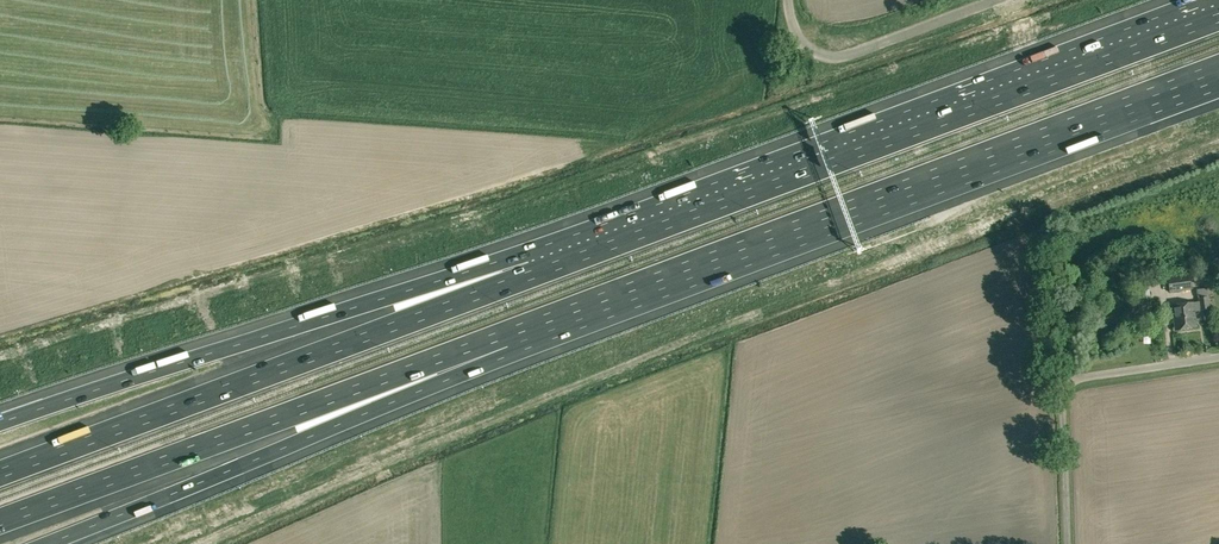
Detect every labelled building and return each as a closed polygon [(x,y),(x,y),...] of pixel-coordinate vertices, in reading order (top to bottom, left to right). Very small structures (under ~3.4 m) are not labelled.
[(968,167),(986,161),(984,155),(966,161),(968,167)] [(777,238),(791,233),(790,228),(776,232),(777,238)] [(1170,293),(1192,290),(1189,274),(1168,277),(1170,293)] [(1135,280),(1137,299),(1150,298),(1148,279),(1135,280)] [(1199,298),(1208,297),(1207,289),(1198,290),(1199,298)] [(1208,297),(1199,298),(1198,298),(1199,302),(1171,305),(1175,330),(1197,327),(1194,311),(1210,309),(1208,297)] [(1133,314),(1152,311),(1150,302),(1132,305),(1133,314)]
